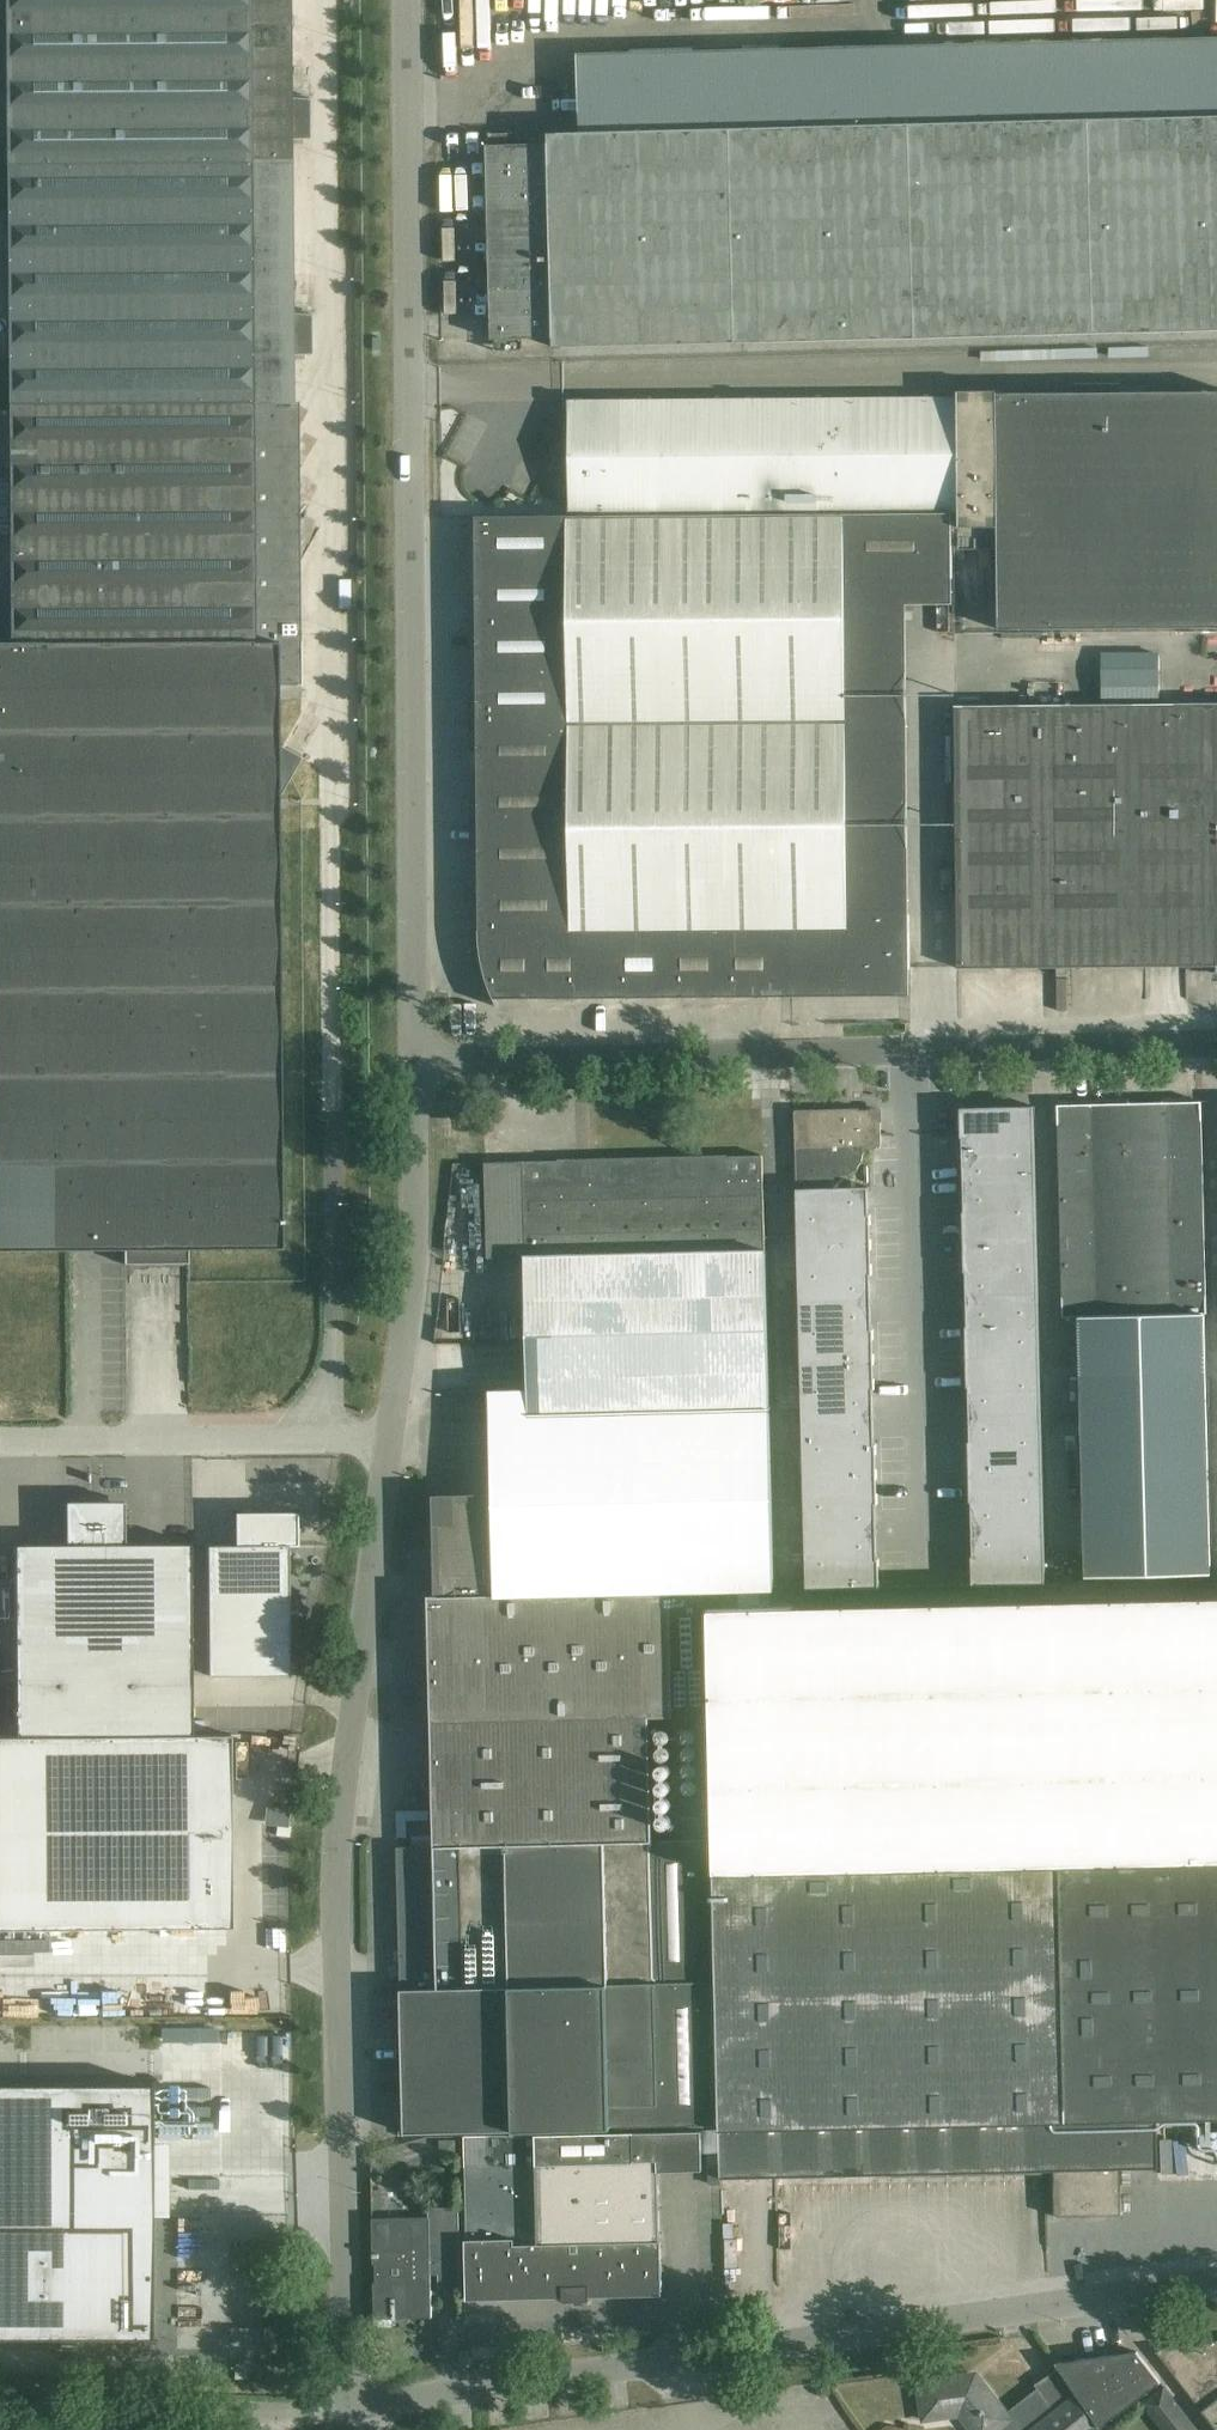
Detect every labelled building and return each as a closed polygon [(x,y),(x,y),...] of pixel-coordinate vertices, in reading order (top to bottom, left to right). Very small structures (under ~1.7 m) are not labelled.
[(292,355),(311,355),(311,312),(292,313),(290,139),(309,139),(309,99),(309,97),(290,97),(289,0),(6,0),(13,645),(278,642),(278,685),(301,685),(300,642),(295,642),(295,613),(286,608),(277,603),(295,572),(277,562),(294,531),(276,521),(294,491),(294,490),(276,481),(293,450),(293,449),(276,440),(293,409),(293,408),(293,398),(292,355)] [(1136,14),(1204,13),(1204,0),(1202,0),(1136,1),(1136,14)] [(994,1),(993,14),(1085,14),(1085,2),(994,1)] [(487,145),(487,151),(489,248),(492,339),(554,337),(554,347),(578,346),(1216,331),(1216,116),(577,133),(549,133),(549,144),(487,145)] [(996,394),(996,392),(957,392),(957,398),(567,402),(569,515),(952,512),(952,511),(958,511),(958,528),(997,528),(998,630),(1216,628),(1216,392),(996,394)] [(791,928),(839,928),(839,969),(910,968),(909,914),(858,915),(858,893),(848,893),(845,605),(953,604),(952,512),(569,515),(569,517),(574,930),(622,930),(791,928)] [(474,519),(478,934),(479,942),(479,950),(480,958),(482,966),(484,974),(487,982),(490,990),(493,997),(575,997),(574,930),(569,517),(473,518),(474,519)] [(278,745),(278,685),(278,642),(13,645),(0,645),(0,1249),(124,1249),(124,1264),(188,1263),(188,1249),(282,1247),(278,798),(301,757),(278,745)] [(1112,671),(1120,671),(1119,685),(1156,687),(1159,654),(1114,651),(1112,671)] [(1044,869),(1045,967),(1146,966),(1146,921),(1185,921),(1185,965),(1216,965),(1216,703),(1043,705),(1044,869)] [(957,967),(1045,967),(1044,869),(1043,705),(955,706),(957,967)] [(791,928),(622,930),(623,996),(792,995),(791,928)] [(622,930),(574,930),(575,997),(623,996),(622,930)] [(1201,1101),(1058,1105),(1060,1184),(1063,1317),(1080,1316),(1205,1313),(1206,1313),(1201,1101)] [(1033,1106),(960,1108),(961,1137),(963,1137),(963,1140),(964,1184),(1035,1182),(1033,1106)] [(828,1187),(827,1175),(841,1175),(841,1176),(845,1175),(852,1173),(858,1168),(863,1161),(864,1153),(863,1153),(863,1146),(881,1145),(881,1133),(880,1109),(794,1111),(795,1148),(796,1187),(828,1187)] [(487,1259),(526,1258),(765,1252),(763,1155),(485,1162),(487,1259)] [(964,1211),(963,1212),(964,1242),(1037,1240),(1035,1182),(964,1184),(964,1211)] [(868,1187),(797,1188),(798,1246),(871,1244),(870,1214),(869,1214),(868,1187)] [(1037,1240),(964,1242),(964,1272),(966,1272),(966,1279),(966,1299),(1038,1297),(1037,1240)] [(871,1244),(798,1246),(800,1303),(871,1301),(871,1278),(870,1274),(872,1274),(871,1244)] [(765,1252),(526,1258),(529,1389),(490,1390),(491,1414),(769,1406),(765,1252)] [(967,1326),(966,1326),(967,1356),(1040,1355),(1038,1297),(966,1299),(967,1326)] [(871,1301),(800,1303),(801,1361),(874,1359),(873,1329),(872,1329),(871,1301)] [(1205,1313),(1080,1316),(1082,1373),(1086,1576),(1211,1573),(1206,1370),(1205,1313)] [(1040,1355),(967,1356),(967,1386),(969,1386),(969,1397),(969,1414),(1041,1412),(1040,1355)] [(874,1359),(801,1361),(802,1418),(874,1416),(873,1395),(873,1389),(875,1389),(874,1359)] [(435,1847),(397,1848),(404,2135),(720,2127),(714,1873),(713,1840),(651,1842),(648,1717),(707,1716),(704,1592),(773,1590),(769,1406),(491,1414),(493,1497),(492,1497),(454,1498),(454,1499),(437,1499),(437,1523),(438,1565),(438,1596),(429,1596),(435,1847)] [(970,1441),(969,1441),(969,1471),(1042,1470),(1041,1412),(969,1414),(970,1441)] [(874,1416),(802,1418),(804,1475),(877,1474),(876,1443),(875,1443),(874,1416)] [(1042,1470),(969,1471),(970,1501),(972,1501),(972,1519),(972,1529),(1044,1527),(1042,1470)] [(877,1474),(804,1475),(805,1533),(877,1531),(876,1503),(878,1503),(877,1474)] [(66,1544),(14,1544),(15,1735),(192,1734),(192,1732),(191,1543),(124,1543),(124,1502),(66,1502),(66,1544)] [(235,1512),(235,1544),(206,1545),(208,1676),(289,1675),(288,1546),(297,1546),(297,1512),(235,1512)] [(973,1556),(972,1556),(972,1585),(1045,1583),(1044,1527),(972,1529),(973,1556)] [(877,1531),(805,1533),(807,1589),(880,1587),(879,1558),(878,1558),(877,1555),(877,1536),(877,1531)] [(707,1607),(714,1873),(1216,1862),(1216,1596),(794,1606),(793,1606),(763,1606),(707,1607)] [(0,1737),(0,1930),(233,1928),(231,1735),(209,1735),(0,1737)] [(714,1873),(720,2127),(720,2130),(720,2152),(721,2177),(1053,2170),(1055,2216),(1122,2215),(1121,2168),(1158,2167),(1157,2120),(1216,2118),(1216,1862),(714,1873)] [(397,1942),(395,1923),(384,1923),(385,1943),(397,1942)] [(153,2339),(152,2084),(0,2084),(0,2339),(153,2339)] [(660,2238),(659,2171),(703,2170),(702,2152),(702,2130),(465,2135),(467,2238),(465,2238),(467,2299),(563,2297),(563,2298),(567,2298),(567,2291),(586,2291),(587,2297),(590,2297),(590,2296),(662,2294),(661,2240),(660,2240),(660,2238)] [(720,2130),(702,2130),(702,2152),(720,2152),(720,2130)] [(457,2138),(439,2139),(440,2149),(447,2156),(457,2156),(457,2138)] [(428,2207),(428,2217),(372,2218),(374,2318),(376,2318),(375,2309),(392,2309),(392,2319),(396,2319),(396,2315),(430,2314),(430,2317),(432,2317),(431,2273),(438,2273),(439,2287),(462,2286),(459,2206),(428,2207)] [(1155,2349),(1216,2429),(1216,2340),(1155,2349)] [(1057,2361),(1100,2427),(1161,2382),(1136,2349),(1057,2361)] [(1075,2392),(1059,2368),(1035,2384),(1037,2389),(1007,2413),(1012,2420),(999,2429),(1027,2429),(1075,2392)] [(967,2375),(917,2382),(923,2420),(959,2414),(972,2429),(999,2429),(1012,2420),(1007,2413),(981,2380),(978,2382),(968,2378),(967,2375)] [(1164,2385),(1141,2403),(1162,2429),(1198,2429),(1164,2385)] [(1100,2429),(1075,2392),(1027,2429),(1099,2429),(1100,2429)]
